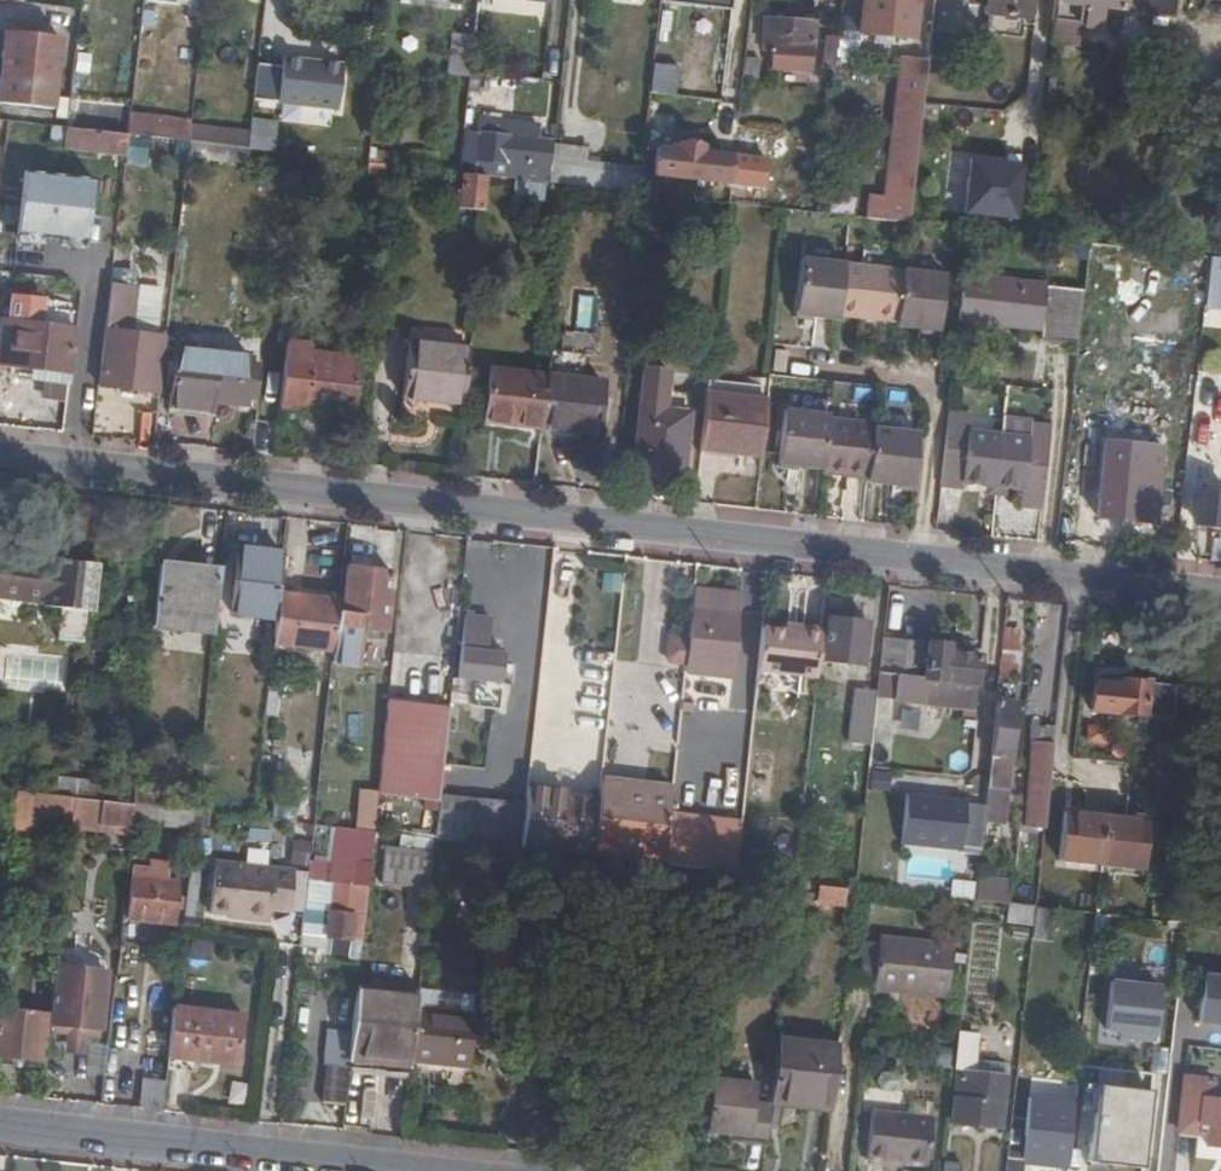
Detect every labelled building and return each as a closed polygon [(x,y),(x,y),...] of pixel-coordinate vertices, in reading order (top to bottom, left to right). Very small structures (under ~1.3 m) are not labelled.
[(914,43),(914,0),(860,0),(861,43),(914,43)] [(1033,0),(975,0),(974,8),(989,9),(987,37),(1026,40),(1026,29),(1037,30),(1037,22),(1031,21),(1033,0)] [(1050,75),(1081,78),(1084,56),(1119,61),(1121,41),(1125,41),(1129,0),(1060,0),(1050,75)] [(1181,0),(1148,0),(1146,18),(1178,22),(1181,0)] [(774,71),(813,72),(814,19),(765,18),(764,46),(775,46),(774,71)] [(856,58),(860,33),(842,30),(838,55),(856,58)] [(474,77),(474,74),(479,37),(454,34),(450,74),(474,77)] [(0,84),(0,106),(55,112),(63,40),(6,35),(0,84)] [(347,59),(255,56),(254,103),(345,105),(347,59)] [(847,217),(911,225),(931,61),(913,60),(894,199),(884,203),(849,200),(847,217)] [(652,61),(650,90),(675,91),(677,63),(652,61)] [(129,134),(184,137),(185,116),(130,113),(129,134)] [(467,136),(463,174),(465,175),(486,177),(490,176),(552,183),(556,146),(540,144),(542,126),(484,119),(483,138),(467,136)] [(71,129),(55,127),(53,149),(100,154),(102,133),(71,129)] [(102,133),(100,154),(128,158),(131,136),(111,134),(102,133)] [(187,142),(157,139),(132,136),(128,165),(183,172),(187,142)] [(190,142),(188,159),(248,166),(249,150),(190,142)] [(657,176),(716,183),(716,177),(721,177),(723,159),(705,158),(706,146),(680,144),(679,151),(659,149),(657,176)] [(571,186),(642,194),(644,170),(589,164),(590,150),(556,146),(552,183),(571,186)] [(948,153),(946,214),(1020,217),(1023,156),(948,153)] [(23,167),(13,229),(84,241),(94,178),(23,167)] [(486,177),(465,175),(462,209),(483,210),(486,177)] [(731,185),(729,202),(760,205),(761,188),(731,185)] [(836,198),(835,216),(847,217),(849,200),(836,198)] [(1220,311),(1220,257),(1209,257),(1206,310),(1220,311)] [(843,317),(849,267),(803,262),(798,312),(817,314),(816,317),(843,321),(843,317)] [(901,320),(906,272),(849,267),(843,317),(877,321),(877,317),(901,320)] [(947,277),(906,272),(901,320),(900,327),(923,330),(923,327),(942,329),(947,277)] [(1043,346),(1079,350),(1086,294),(966,280),(961,324),(1043,334),(1043,346)] [(107,330),(104,359),(101,390),(147,395),(153,339),(150,339),(154,296),(112,291),(107,330)] [(11,324),(17,324),(42,327),(45,302),(14,298),(11,324)] [(817,314),(798,312),(797,319),(816,321),(816,317),(817,314)] [(47,328),(71,330),(72,318),(48,316),(47,328)] [(1172,358),(1179,330),(1144,321),(1137,349),(1172,358)] [(14,366),(17,324),(11,324),(1,322),(0,327),(0,364),(14,366)] [(17,324),(14,366),(73,372),(76,331),(71,330),(47,328),(42,327),(17,324)] [(411,343),(471,350),(473,332),(413,326),(411,343)] [(942,336),(942,329),(923,327),(923,330),(923,334),(942,336)] [(288,342),(280,407),(353,415),(359,359),(330,356),(330,355),(311,353),(311,345),(288,342)] [(404,398),(465,404),(471,350),(411,343),(404,398)] [(311,353),(330,355),(331,346),(311,345),(311,353)] [(244,399),(247,362),(247,358),(173,350),(167,406),(211,411),(211,401),(244,404),(244,399)] [(792,361),(792,354),(779,352),(777,368),(785,368),(786,361),(792,361)] [(549,378),(543,428),(600,434),(605,385),(584,382),(587,356),(552,353),(549,378)] [(255,363),(247,362),(244,399),(252,400),(255,363)] [(41,399),(66,401),(68,373),(43,371),(41,399)] [(487,424),(543,431),(543,428),(549,378),(493,372),(487,424)] [(666,412),(668,395),(670,375),(645,372),(634,468),(683,473),(690,414),(666,412)] [(691,397),(668,395),(666,412),(690,414),(691,397)] [(704,451),(763,458),(768,405),(709,398),(704,451)] [(786,413),(781,463),(798,464),(798,468),(825,471),(831,422),(831,417),(786,413)] [(950,416),(942,488),(963,490),(964,485),(986,488),(985,496),(1004,498),(1005,490),(1022,492),(1020,509),(1041,511),(1050,430),(1030,427),(1028,442),(969,435),(971,418),(950,416)] [(878,426),(831,422),(825,471),(824,474),(842,475),(842,478),(871,481),(878,430),(878,426)] [(921,435),(878,430),(871,481),(871,485),(897,488),(897,485),(915,486),(921,435)] [(1098,517),(1101,451),(1078,450),(1075,516),(1098,517)] [(1107,453),(1105,473),(1158,478),(1153,458),(1107,453)] [(798,464),(781,463),(781,470),(798,472),(798,468),(798,464)] [(1158,478),(1105,473),(1100,519),(1142,523),(1142,508),(1156,508),(1159,480),(1158,478)] [(914,493),(915,486),(897,485),(897,488),(897,491),(914,493)] [(1220,529),(1220,495),(1197,492),(1193,527),(1220,529)] [(280,597),(284,557),(239,552),(232,616),(277,621),(280,597)] [(0,554),(0,558),(42,563),(43,559),(0,554)] [(0,558),(0,597),(45,603),(49,564),(42,563),(0,558)] [(49,564),(45,603),(44,608),(92,614),(96,567),(50,561),(49,564)] [(221,574),(160,566),(154,625),(215,632),(221,574)] [(388,633),(394,577),(347,571),(343,617),(360,619),(360,631),(388,633)] [(275,644),(335,652),(340,605),(280,597),(277,621),(275,644)] [(742,613),(693,607),(689,638),(686,668),(685,676),(733,682),(742,613)] [(823,662),(863,666),(868,623),(829,618),(823,662)] [(469,623),(460,622),(453,687),(478,689),(475,713),(501,716),(503,692),(513,693),(514,675),(506,674),(507,661),(489,659),(492,623),(469,620),(469,623)] [(786,625),(786,633),(801,635),(802,626),(786,625)] [(786,633),(762,630),(757,672),(818,680),(823,629),(802,626),(801,635),(786,633)] [(1006,628),(1001,675),(1020,678),(1025,630),(1006,628)] [(689,638),(668,636),(664,663),(670,666),(686,668),(689,638)] [(962,648),(883,640),(879,677),(895,678),(893,704),(974,713),(981,657),(961,655),(962,648)] [(854,713),(875,715),(878,683),(857,681),(854,713)] [(1163,721),(1172,722),(1176,688),(1121,683),(1121,689),(1096,687),(1094,713),(1163,721)] [(478,689),(453,687),(450,707),(450,709),(475,713),(478,689)] [(382,794),(440,801),(450,709),(450,707),(392,700),(382,794)] [(1018,705),(998,703),(985,809),(983,823),(1005,825),(1018,705)] [(1172,730),(1172,722),(1163,721),(1163,729),(1172,730)] [(1072,762),(1072,747),(1054,744),(1053,748),(1050,778),(1069,780),(1069,774),(1080,776),(1081,764),(1072,762)] [(1022,829),(1044,833),(1048,799),(1050,778),(1053,748),(1032,747),(1022,829)] [(1074,760),(1076,747),(1072,747),(1072,762),(1081,764),(1091,764),(1091,762),(1074,760)] [(1092,749),(1076,747),(1074,760),(1091,762),(1092,749)] [(755,756),(751,792),(761,793),(766,758),(755,756)] [(673,786),(604,778),(600,803),(595,859),(664,866),(670,814),(673,786)] [(1050,778),(1048,799),(1066,801),(1069,780),(1050,778)] [(71,836),(72,823),(73,819),(74,796),(15,790),(9,841),(28,842),(28,832),(71,836)] [(73,819),(132,826),(135,804),(74,796),(73,819)] [(983,823),(985,809),(966,808),(966,804),(907,798),(902,846),(961,851),(961,849),(980,850),(983,823)] [(600,803),(560,800),(560,813),(555,855),(595,859),(600,803)] [(165,824),(193,826),(194,811),(166,807),(165,824)] [(560,813),(527,810),(523,852),(555,855),(560,813)] [(1058,861),(1100,866),(1105,813),(1086,811),(1085,816),(1063,814),(1058,861)] [(1105,813),(1100,866),(1142,870),(1147,823),(1125,821),(1126,815),(1105,813)] [(743,823),(670,814),(664,866),(736,875),(743,823)] [(72,823),(132,832),(132,826),(73,819),(72,823)] [(430,886),(436,839),(418,836),(417,852),(389,849),(385,881),(430,886)] [(211,911),(272,917),(272,908),(291,910),(295,868),(216,860),(211,911)] [(365,917),(371,866),(352,864),(351,884),(339,884),(338,905),(329,904),(326,940),(349,942),(351,917),(365,917)] [(977,881),(975,900),(1010,904),(1012,885),(977,881)] [(127,937),(170,943),(175,901),(162,900),(163,890),(152,888),(151,899),(131,896),(127,937)] [(818,904),(841,906),(842,891),(820,888),(818,904)] [(1036,907),(1010,904),(1009,920),(1034,923),(1036,907)] [(1035,938),(1052,940),(1054,913),(1038,912),(1035,938)] [(486,977),(513,980),(517,940),(490,937),(486,977)] [(909,986),(909,992),(947,997),(953,946),(880,937),(879,943),(874,982),(909,986)] [(191,958),(213,959),(215,941),(193,939),(191,958)] [(874,982),(879,943),(865,942),(860,981),(874,982)] [(56,966),(52,1001),(55,1001),(53,1023),(102,1027),(107,971),(56,966)] [(1197,1021),(1220,1025),(1220,973),(1205,970),(1197,1021)] [(874,988),(909,992),(909,986),(874,982),(874,988)] [(1159,989),(1111,984),(1105,1034),(1153,1039),(1159,989)] [(410,1067),(410,1063),(416,1011),(417,999),(357,991),(349,1059),(410,1067)] [(41,1061),(45,1013),(0,1008),(0,1057),(41,1061)] [(244,1016),(172,1009),(167,1059),(238,1067),(244,1016)] [(410,1063),(470,1071),(476,1018),(416,1011),(410,1063)] [(837,1047),(838,1036),(778,1029),(777,1040),(837,1047)] [(975,1037),(955,1034),(954,1042),(951,1069),(957,1069),(951,1122),(1000,1127),(1006,1075),(1003,1075),(971,1071),(973,1059),(975,1037)] [(770,1096),(830,1103),(837,1047),(777,1040),(770,1096)] [(971,1071),(1003,1075),(1005,1062),(973,1059),(971,1071)] [(1100,1062),(1079,1060),(1076,1085),(1074,1107),(1072,1125),(1092,1128),(1088,1164),(1140,1170),(1148,1092),(1098,1087),(1100,1062)] [(325,1103),(344,1105),(348,1073),(328,1071),(325,1103)] [(141,1109),(160,1111),(161,1082),(143,1081),(141,1109)] [(750,1145),(765,1146),(769,1107),(753,1105),(754,1085),(712,1081),(707,1133),(727,1135),(750,1137),(750,1145)] [(769,1105),(829,1112),(830,1103),(770,1096),(769,1105)] [(1220,1157),(1220,1109),(1201,1106),(1202,1101),(1178,1098),(1173,1137),(1204,1140),(1203,1155),(1220,1157)] [(1030,1164),(1066,1169),(1067,1162),(1072,1125),(1074,1107),(1027,1102),(1024,1135),(1032,1136),(1030,1164)] [(867,1161),(903,1165),(927,1167),(931,1119),(872,1113),(867,1161)] [(1072,1125),(1067,1162),(1088,1164),(1092,1128),(1072,1125)] [(727,1143),(750,1145),(750,1137),(727,1135),(727,1143)] [(1021,1164),(1030,1164),(1032,1136),(1024,1135),(1021,1164)]
